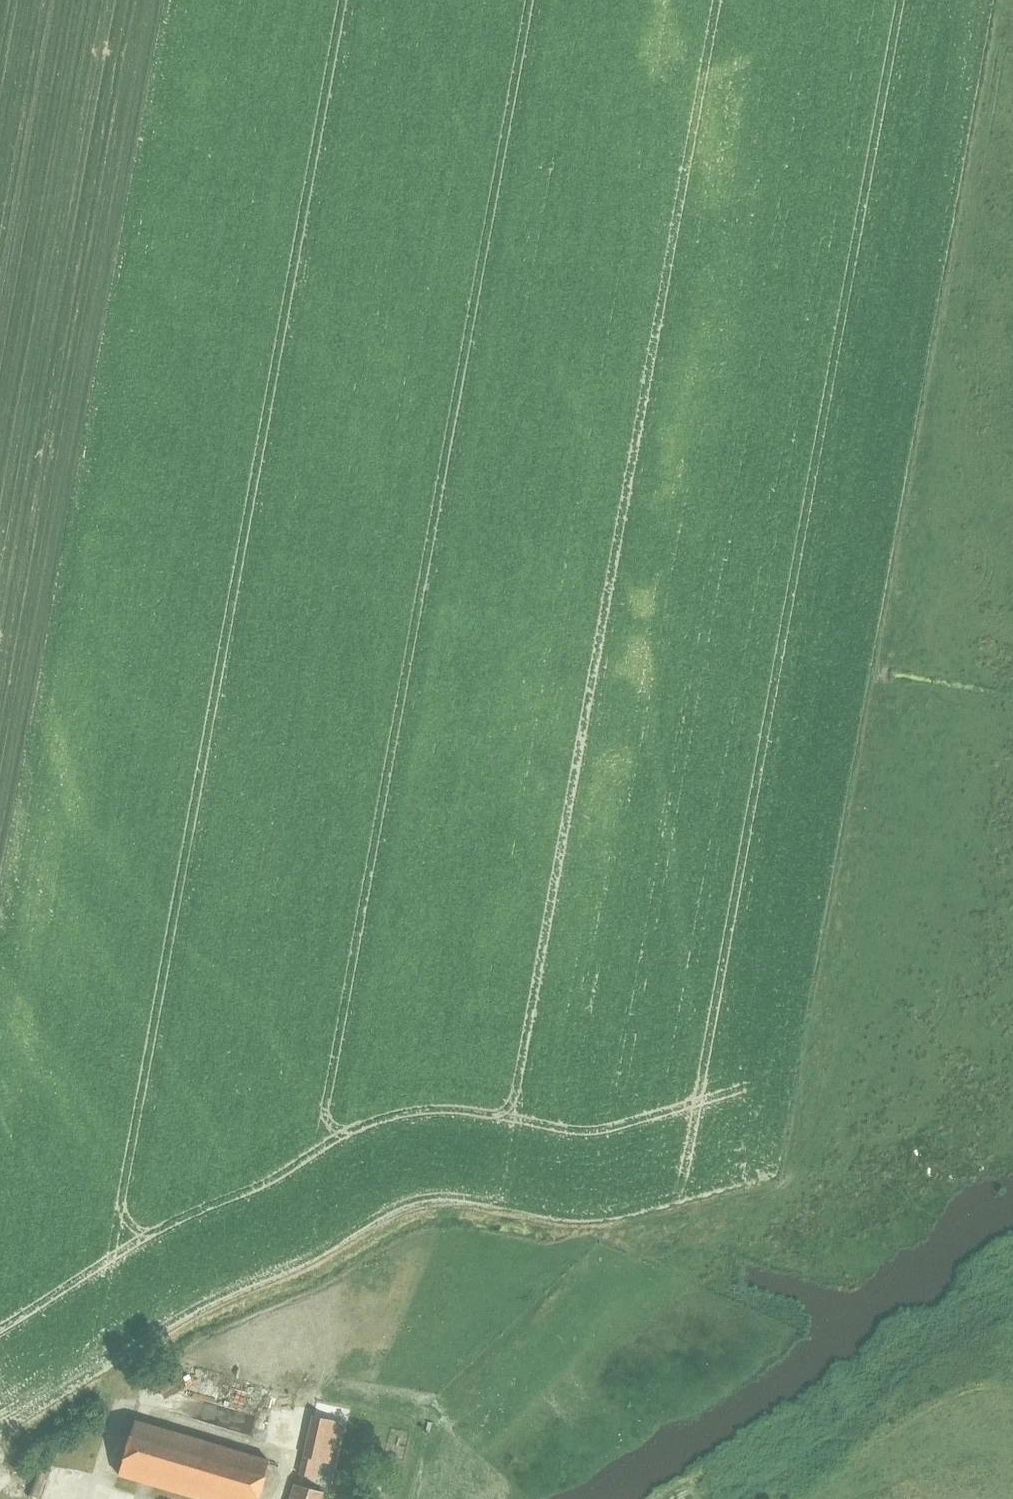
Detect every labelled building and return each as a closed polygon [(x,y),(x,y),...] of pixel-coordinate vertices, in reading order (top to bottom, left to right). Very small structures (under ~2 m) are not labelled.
[(318,1461),(328,1418),(313,1415),(299,1475),(308,1477),(313,1460),(318,1461)] [(268,1461),(134,1420),(118,1474),(201,1498),(257,1498),(268,1461)] [(322,1492),(293,1484),(289,1498),(320,1498),(322,1492)]
